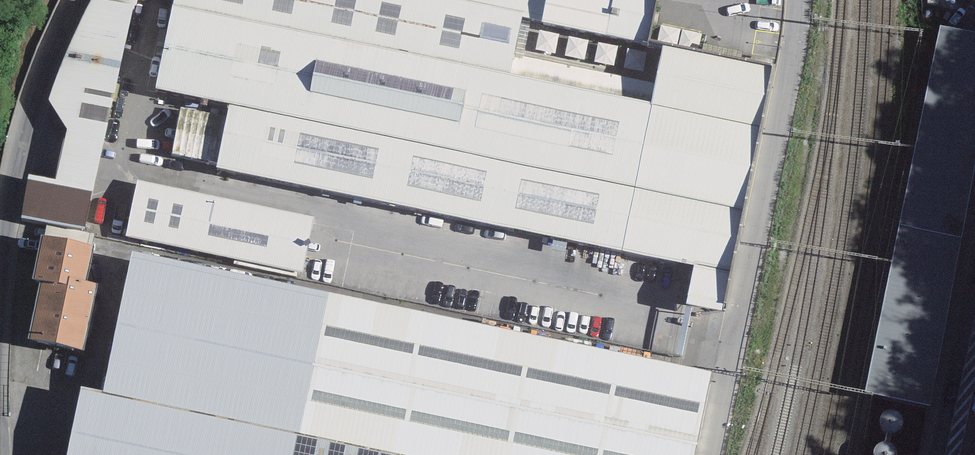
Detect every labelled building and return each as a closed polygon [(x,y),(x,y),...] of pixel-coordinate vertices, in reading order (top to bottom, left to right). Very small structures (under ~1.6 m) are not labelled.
[(135,5),(106,0),(90,0),(61,62),(49,99),(67,127),(57,180),(29,173),(22,218),(85,229),(135,5)] [(217,165),(694,265),(686,302),(722,310),(773,68),(661,44),(648,41),(657,0),(174,0),(155,88),(230,104),(217,165)] [(939,25),(865,392),(927,405),(974,169),(974,32),(939,25)] [(314,220),(136,183),(126,235),(304,271),(314,220)] [(46,224),(44,235),(91,245),(94,235),(46,224)] [(44,235),(41,235),(31,279),(41,281),(29,339),(83,350),(97,283),(86,281),(93,246),(91,245),(44,235)] [(300,433),(329,292),(133,251),(102,391),(82,386),(67,454),(405,454),(300,433)] [(329,292),(300,433),(405,454),(694,454),(712,372),(329,292)] [(922,441),(906,439),(908,421),(887,419),(883,454),(921,454),(922,441)]
